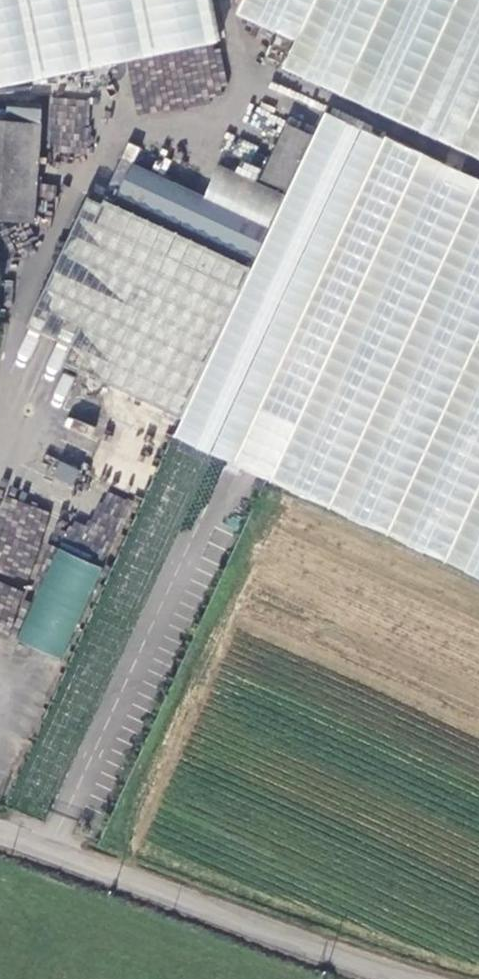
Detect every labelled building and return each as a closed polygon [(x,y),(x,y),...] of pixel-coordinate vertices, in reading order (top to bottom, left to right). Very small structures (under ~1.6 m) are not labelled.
[(3,87),(218,43),(209,0),(0,0),(0,71),(3,87)] [(244,13),(301,41),(289,69),(478,155),(478,0),(250,0),(244,13)] [(135,104),(226,89),(219,47),(201,50),(203,63),(188,65),(191,79),(158,84),(158,85),(133,89),(135,104)] [(54,122),(86,126),(89,101),(57,97),(54,122)] [(282,124),(258,107),(250,120),(273,136),(282,124)] [(331,114),(180,433),(478,575),(478,181),(331,114)] [(12,224),(36,227),(43,128),(0,125),(0,223),(12,224)] [(289,194),(315,138),(289,126),(263,182),(289,194)] [(206,200),(135,167),(116,207),(253,270),(272,230),(206,200)] [(286,198),(220,168),(206,200),(272,230),(286,198)] [(66,367),(184,421),(253,270),(116,207),(107,203),(105,208),(90,201),(31,328),(75,348),(66,367)] [(41,472),(71,487),(80,470),(49,455),(41,472)] [(59,546),(102,566),(133,501),(106,489),(86,529),(71,521),(59,546)] [(0,498),(0,628),(11,632),(50,511),(1,495),(0,498)] [(16,641),(64,659),(100,566),(53,547),(16,641)]
